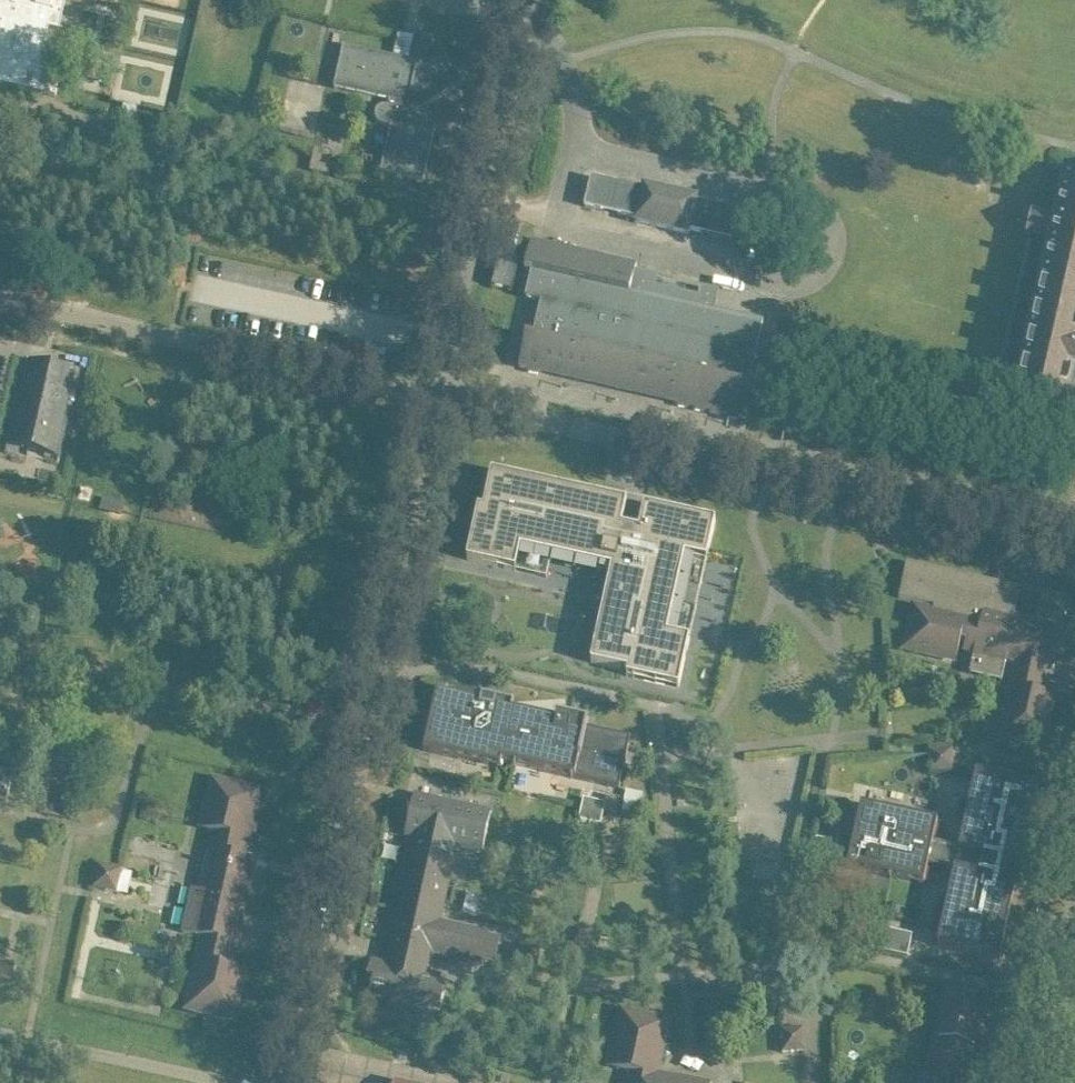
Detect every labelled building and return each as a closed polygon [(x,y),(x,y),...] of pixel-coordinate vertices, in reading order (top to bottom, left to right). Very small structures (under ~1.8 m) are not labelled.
[(55,96),(60,77),(68,79),(71,67),(40,59),(50,16),(60,18),(65,0),(0,0),(0,84),(55,96)] [(408,60),(343,45),(333,88),(389,100),(388,106),(385,106),(384,106),(382,106),(380,107),(378,108),(377,110),(376,112),(376,114),(376,115),(376,116),(376,117),(376,118),(377,120),(378,121),(379,122),(380,123),(381,124),(390,126),(380,171),(423,180),(436,123),(435,123),(425,107),(463,83),(438,44),(414,38),(416,30),(416,28),(415,28),(408,60)] [(99,82),(82,78),(79,92),(96,96),(99,82)] [(124,104),(120,121),(133,125),(137,107),(124,104)] [(1066,176),(1056,221),(1033,216),(1028,236),(1036,238),(1017,326),(1031,329),(1026,350),(1011,347),(1007,369),(1021,372),(1017,390),(1067,402),(1074,370),(1074,178),(1066,176)] [(708,204),(696,201),(697,198),(643,185),(642,189),(591,178),(584,207),(626,216),(625,220),(688,235),(689,230),(702,233),(708,204)] [(545,364),(569,369),(568,371),(584,375),(584,373),(676,393),(674,402),(679,404),(678,406),(687,408),(687,405),(696,407),(695,410),(704,412),(704,409),(711,411),(711,413),(719,415),(720,413),(728,415),(727,417),(736,419),(737,417),(747,419),(754,389),(748,387),(763,321),(698,307),(700,298),(622,280),(624,271),(537,251),(539,242),(531,240),(524,271),(530,272),(525,298),(540,302),(532,338),(525,337),(518,367),(529,370),(529,372),(537,374),(538,372),(543,373),(545,364)] [(17,400),(7,445),(59,457),(69,412),(66,411),(75,371),(29,361),(20,401),(17,400)] [(477,507),(466,559),(467,559),(467,560),(531,574),(536,552),(551,555),(610,568),(590,662),(591,662),(591,663),(627,671),(626,676),(677,688),(678,687),(679,687),(693,623),(671,618),(674,603),(685,555),(707,560),(715,522),(714,522),(715,521),(644,505),(638,530),(621,526),(626,502),(626,501),(492,472),(491,473),(491,472),(483,509),(477,507)] [(899,599),(934,607),(933,610),(925,608),(912,605),(909,618),(905,638),(902,651),(915,654),(942,660),(955,663),(958,650),(961,639),(965,640),(963,652),(972,654),(968,673),(1002,680),(1006,661),(1015,663),(1000,726),(997,739),(1009,742),(1030,747),(1043,750),(1046,737),(1053,709),(1056,696),(1043,693),(1031,691),(1032,686),(1074,696),(1074,601),(1041,594),(1040,597),(1041,597),(1032,630),(1014,625),(1016,617),(1013,617),(1020,589),(907,563),(899,599)] [(423,751),(500,768),(501,763),(619,789),(630,737),(587,728),(588,722),(554,715),(553,721),(512,712),(514,705),(437,688),(423,751)] [(929,751),(931,774),(954,772),(952,749),(929,751)] [(7,800),(13,773),(0,770),(0,799),(7,800)] [(1003,880),(1007,861),(1020,864),(1037,788),(975,774),(958,848),(932,842),(937,823),(860,805),(846,868),(923,885),(927,865),(953,871),(936,945),(999,960),(1016,883),(1003,880)] [(248,849),(262,789),(211,778),(202,818),(210,832),(224,835),(223,842),(212,840),(200,891),(192,890),(183,933),(201,937),(184,1011),(235,1023),(244,983),(236,969),(222,966),(223,962),(233,964),(257,861),(246,858),(248,849)] [(371,961),(367,978),(373,980),(369,996),(383,999),(386,996),(393,1007),(402,1009),(412,1002),(415,1006),(427,1008),(440,1011),(443,998),(444,991),(438,990),(441,977),(429,975),(433,955),(468,963),(482,966),(483,962),(495,964),(501,940),(488,937),(489,933),(440,922),(458,847),(483,853),(493,810),(415,792),(406,829),(411,837),(395,911),(400,912),(398,920),(393,939),(397,940),(391,967),(388,969),(385,964),(371,961)] [(583,799),(578,821),(600,825),(605,804),(583,799)] [(838,843),(816,838),(811,860),(833,865),(838,843)] [(122,871),(99,866),(94,888),(117,894),(122,871)] [(868,925),(864,947),(907,957),(912,935),(868,925)] [(518,945),(513,967),(536,972),(541,950),(518,945)] [(16,965),(0,961),(0,980),(12,983),(16,965)] [(875,988),(864,988),(864,1001),(875,1001),(875,988)] [(976,1064),(990,999),(944,989),(924,1077),(922,1077),(921,1082),(958,1082),(962,1066),(957,1065),(957,1060),(976,1064)] [(678,1076),(677,1078),(658,1074),(670,1019),(619,1008),(606,1067),(630,1073),(627,1082),(711,1082),(678,1076)] [(806,1051),(804,1028),(781,1030),(782,1053),(806,1051)]
